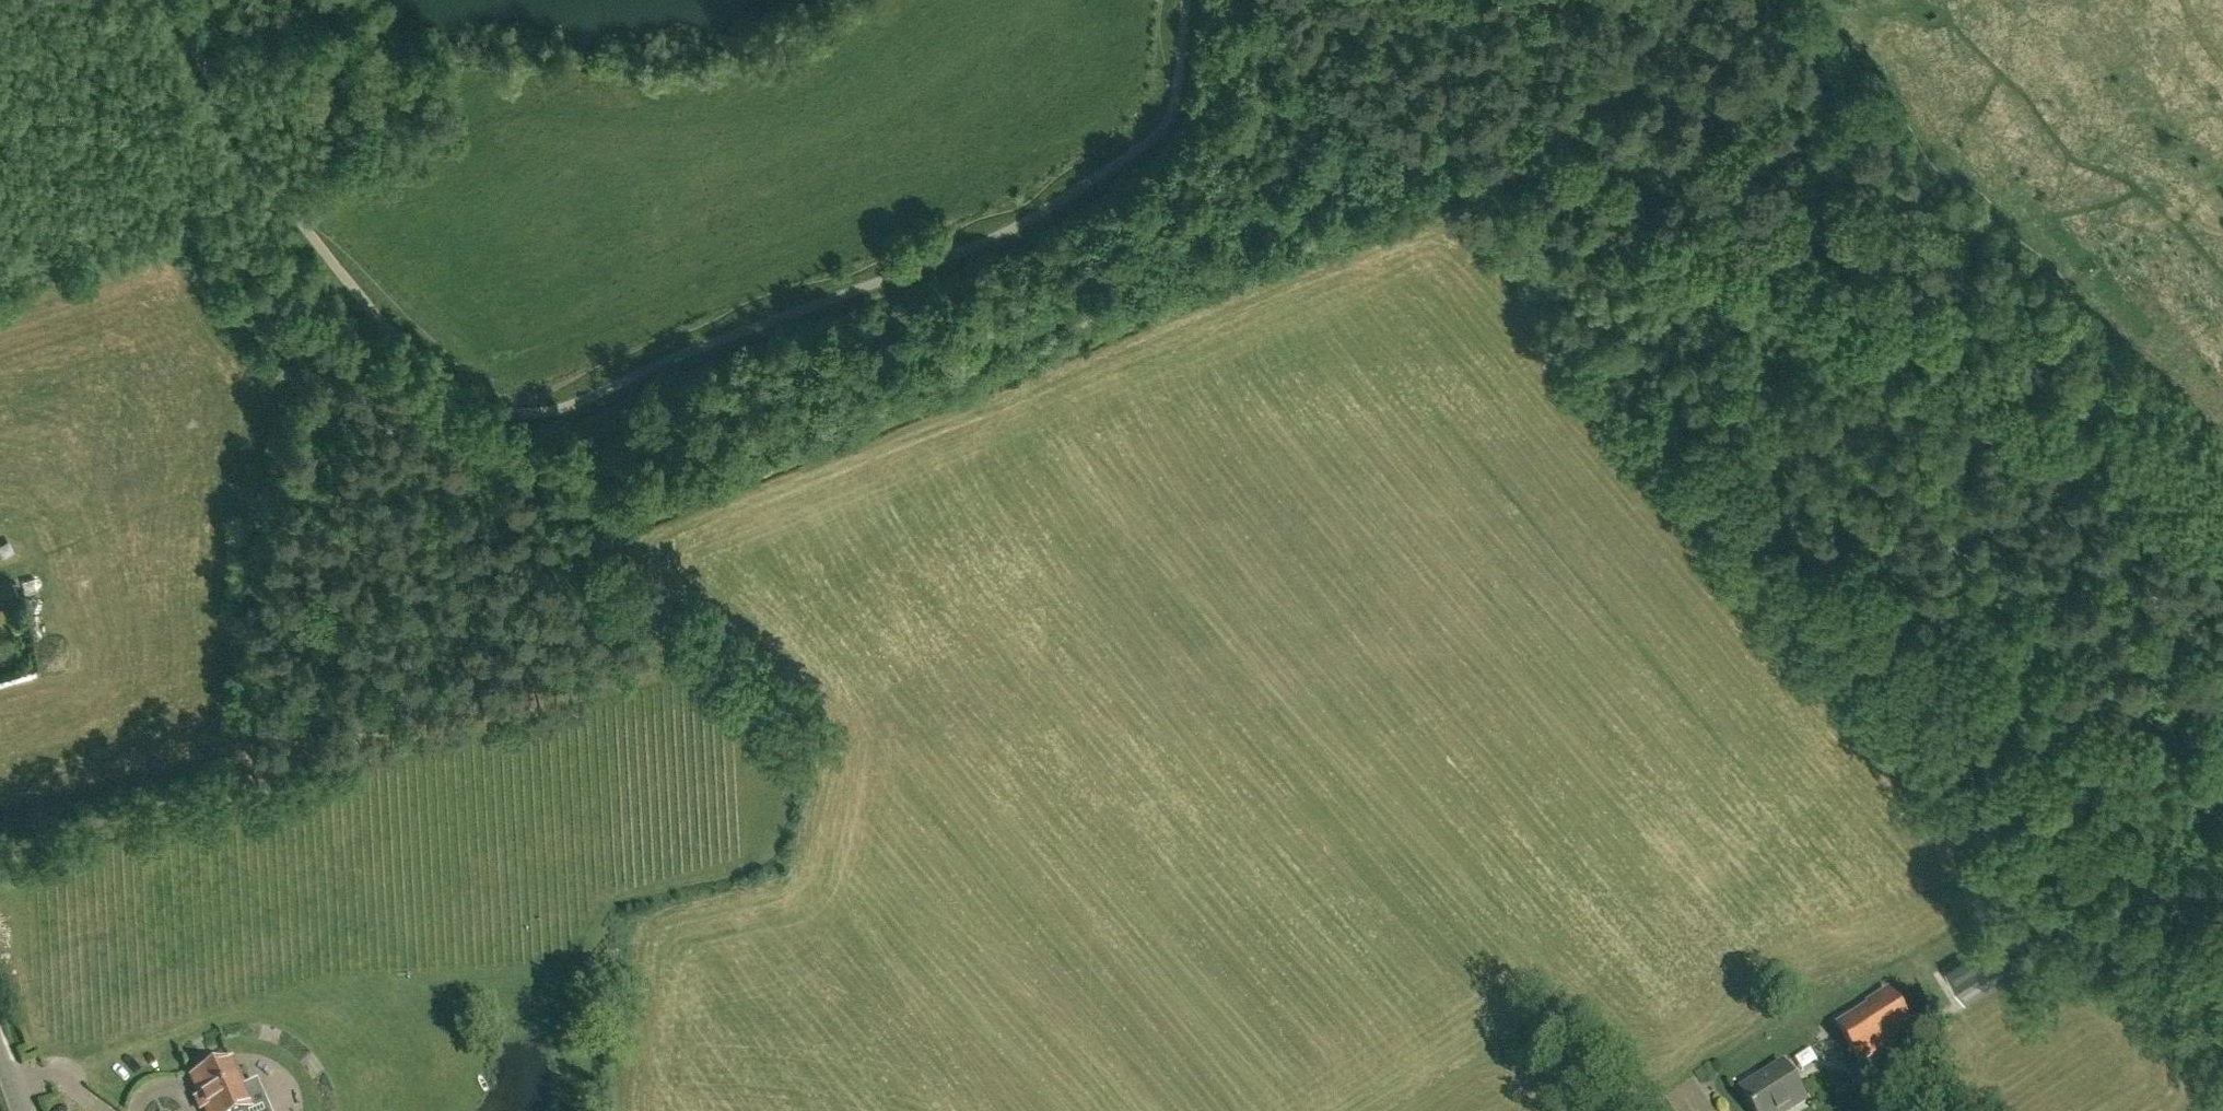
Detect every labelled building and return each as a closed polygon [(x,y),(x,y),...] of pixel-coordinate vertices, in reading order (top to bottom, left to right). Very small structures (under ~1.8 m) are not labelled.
[(0,585),(0,608),(13,602),(4,584),(0,585)] [(2074,925),(2064,910),(2054,918),(2064,932),(2074,925)] [(2005,978),(1986,946),(1947,969),(1966,1001),(2005,978)] [(1915,1033),(1889,991),(1867,1004),(1869,1006),(1838,1026),(1861,1063),(1892,1044),(1893,1047),(1915,1033)] [(191,1078),(206,1110),(242,1110),(252,1107),(231,1060),(191,1078)] [(1808,1100),(1785,1063),(1743,1090),(1756,1110),(1783,1110),(1789,1107),(1792,1110),(1808,1100)]
